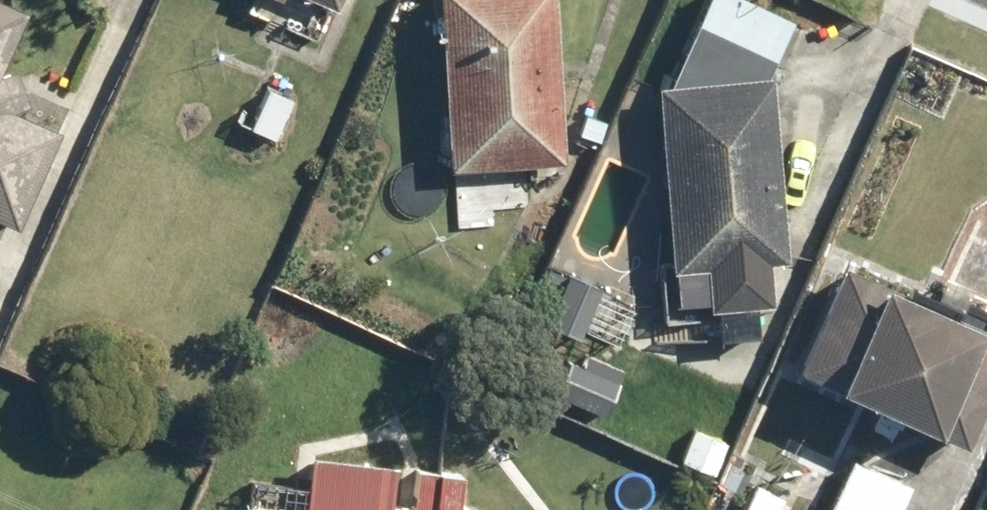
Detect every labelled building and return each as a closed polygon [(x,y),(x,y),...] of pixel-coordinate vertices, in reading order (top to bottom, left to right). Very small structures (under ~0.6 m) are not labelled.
[(318,50),(338,0),(273,0),(277,2),(266,29),(318,50)] [(430,176),(549,170),(541,0),(422,0),(430,176)] [(768,87),(760,83),(787,24),(735,0),(698,0),(656,90),(647,91),(654,327),(775,324),(768,87)] [(0,8),(0,59),(19,17),(0,8)] [(4,239),(50,136),(6,116),(19,88),(0,79),(0,237),(4,239)] [(290,101),(255,84),(229,137),(264,154),(290,101)] [(824,269),(779,376),(814,391),(806,410),(909,454),(912,445),(947,460),(986,366),(986,344),(946,327),(943,334),(888,311),(893,298),(824,269)] [(537,273),(527,302),(544,308),(533,338),(564,349),(568,337),(586,344),(604,298),(537,273)] [(622,377),(577,358),(572,369),(556,362),(540,401),(602,427),(622,377)] [(724,446),(687,431),(668,477),(705,492),(724,446)] [(387,473),(301,463),(296,509),(383,509),(387,473)] [(901,491),(849,464),(825,509),(891,509),(901,491)] [(448,485),(407,480),(404,509),(445,509),(448,485)]
